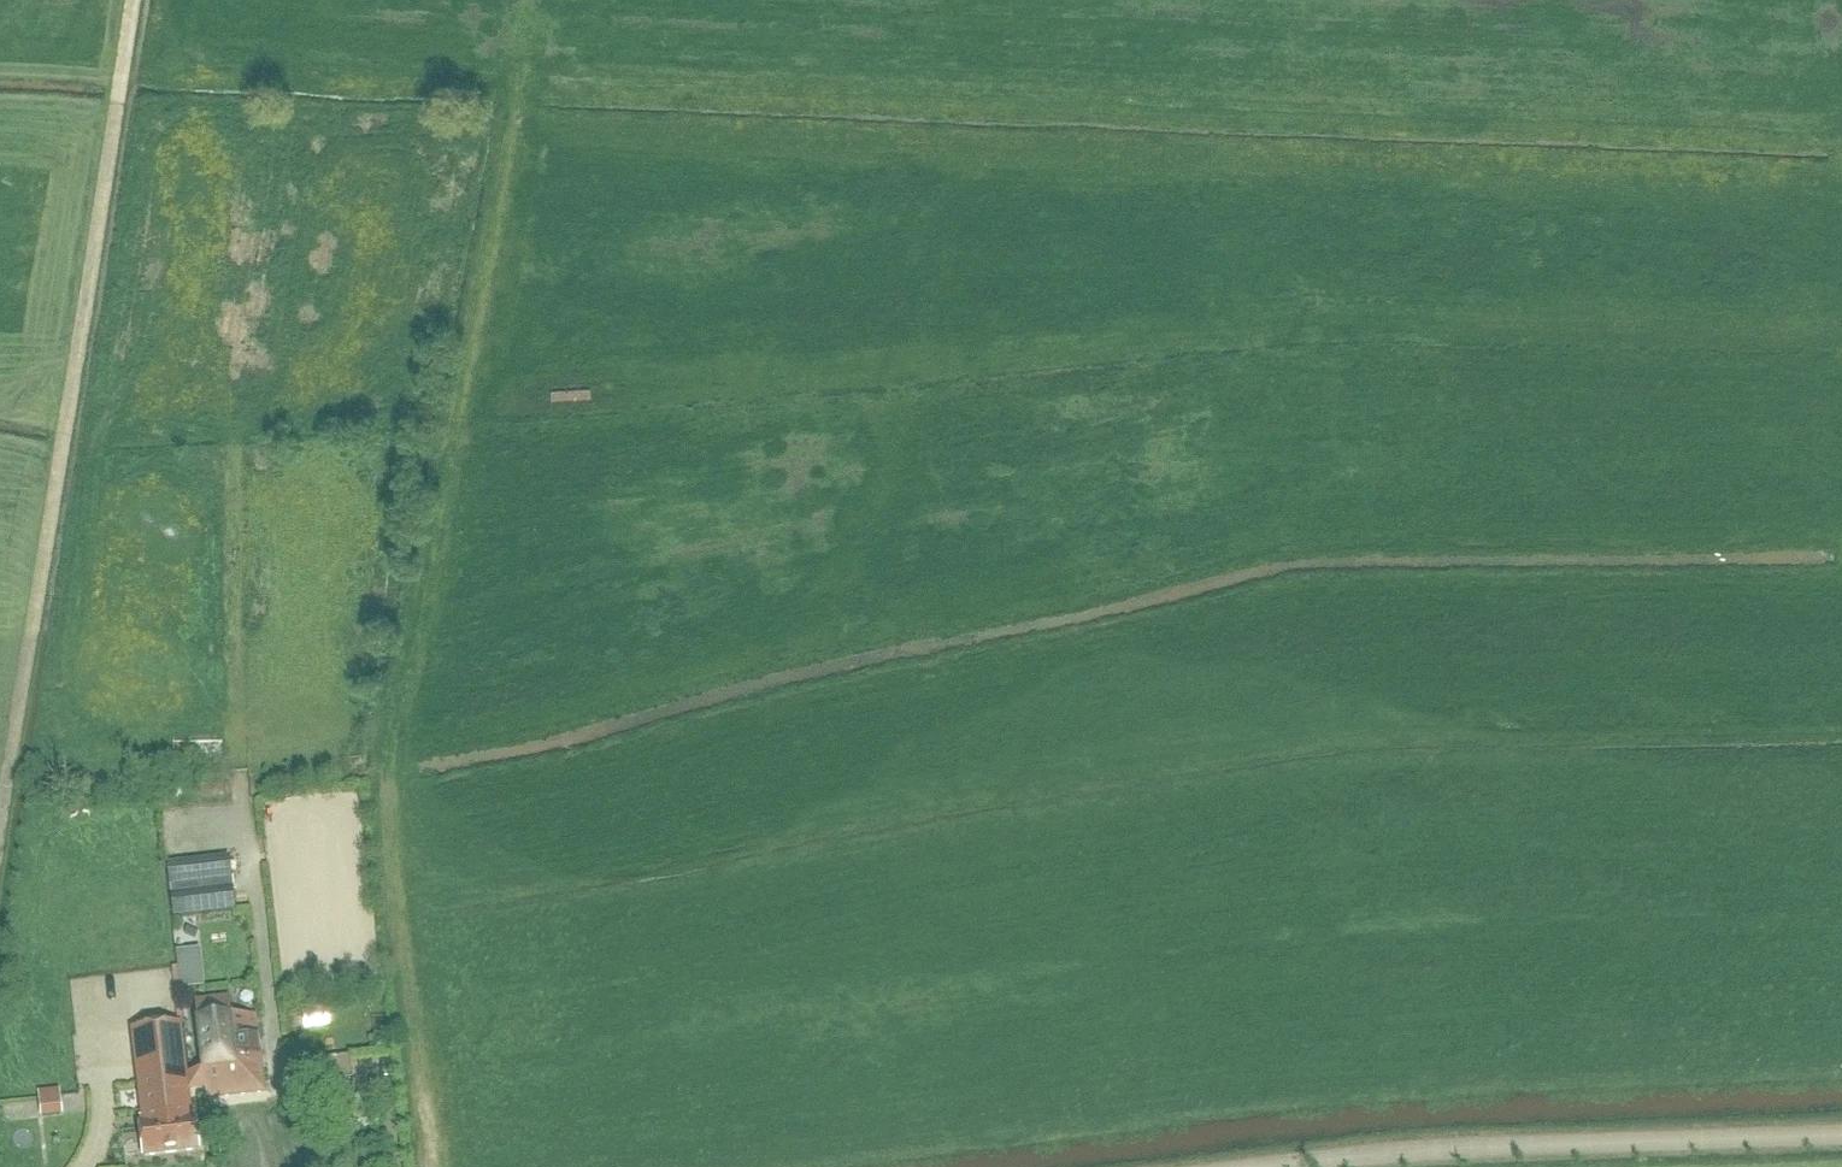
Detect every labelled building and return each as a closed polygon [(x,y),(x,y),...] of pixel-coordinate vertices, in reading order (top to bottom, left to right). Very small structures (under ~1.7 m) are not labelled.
[(229,859),(167,867),(169,889),(231,882),(229,859)] [(233,890),(171,897),(173,919),(235,913),(233,890)] [(175,961),(177,1001),(203,999),(201,959),(175,961)] [(188,1077),(190,1090),(205,1088),(207,1100),(262,1092),(252,1015),(226,1019),(223,1000),(194,1004),(197,1021),(195,1022),(201,1075),(188,1077)] [(190,1090),(188,1077),(180,1024),(129,1031),(148,1159),(196,1151),(188,1090),(190,1090)] [(313,1087),(353,1081),(351,1059),(310,1065),(313,1087)] [(39,1095),(42,1118),(59,1116),(56,1093),(39,1095)] [(25,1113),(0,1114),(0,1127),(26,1126),(25,1113)]
